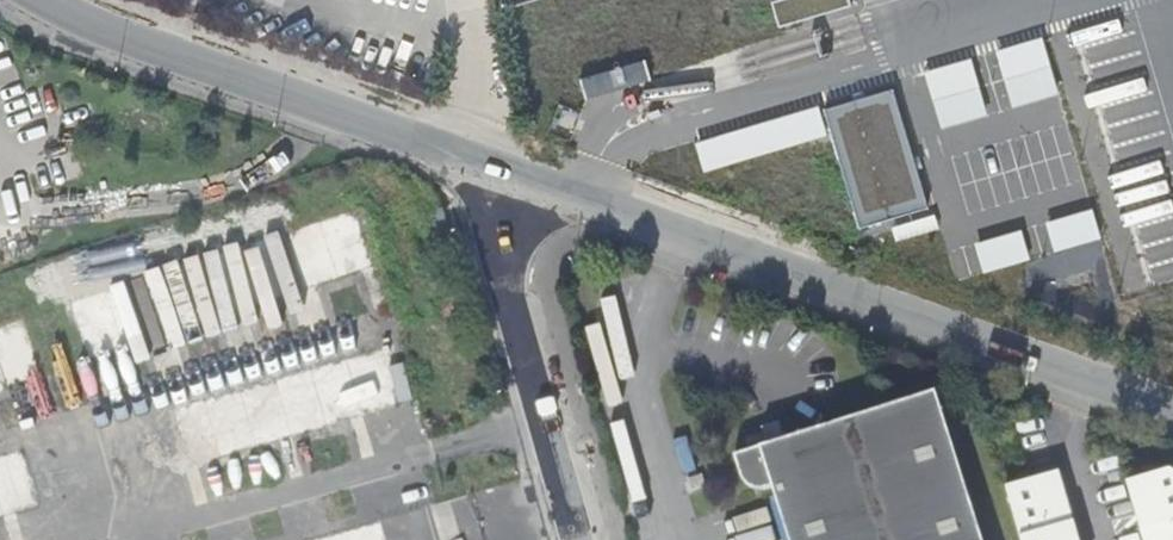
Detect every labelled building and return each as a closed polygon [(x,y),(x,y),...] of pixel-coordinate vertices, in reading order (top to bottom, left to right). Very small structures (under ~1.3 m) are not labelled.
[(782,28),(852,8),(850,0),(783,0),(774,2),(782,28)] [(895,89),(829,107),(863,225),(929,207),(895,89)] [(734,456),(740,476),(743,481),(746,484),(752,487),(781,481),(786,496),(798,539),(983,539),(936,392),(767,445),(734,456)] [(1004,489),(1019,539),(1075,539),(1056,474),(1004,489)] [(1128,491),(1143,539),(1172,539),(1172,478),(1128,491)]
